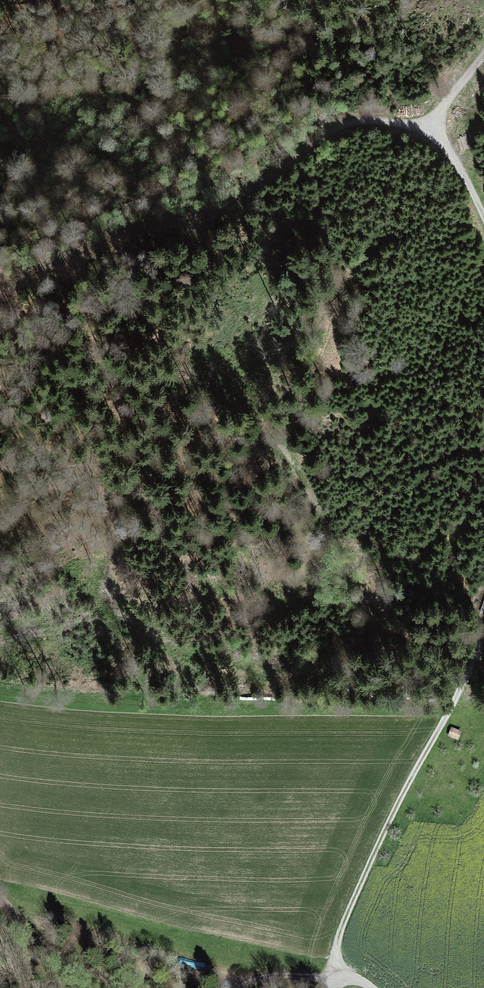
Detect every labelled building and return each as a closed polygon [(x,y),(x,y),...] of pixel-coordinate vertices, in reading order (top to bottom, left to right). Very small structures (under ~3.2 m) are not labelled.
[(462,737),(452,731),(447,739),(457,745),(462,737)]
